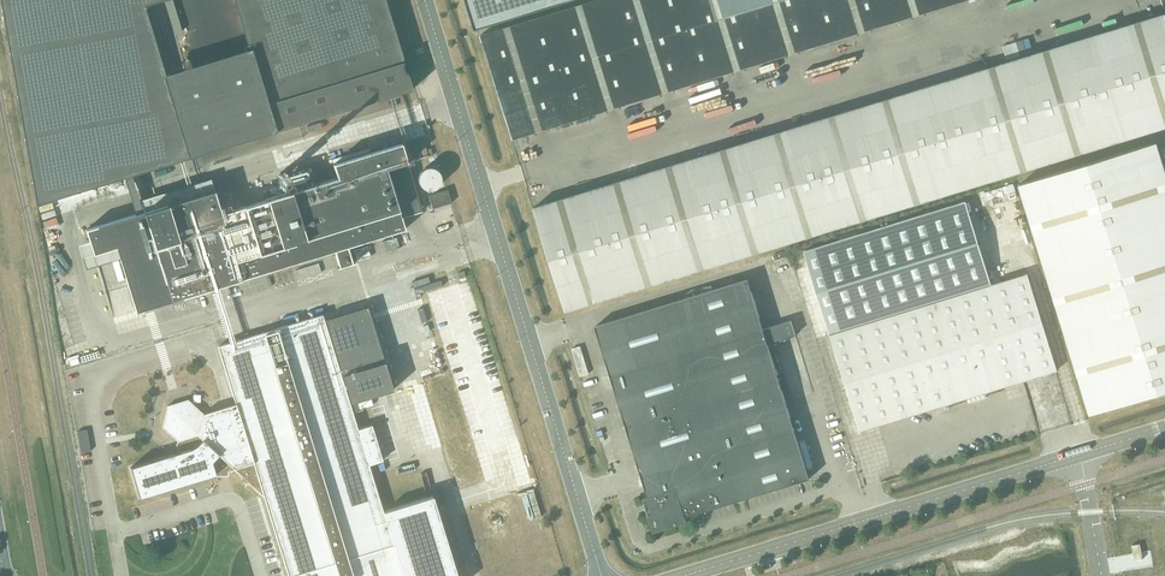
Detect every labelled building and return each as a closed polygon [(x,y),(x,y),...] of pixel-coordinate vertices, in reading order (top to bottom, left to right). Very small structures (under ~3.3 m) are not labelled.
[(144,5),(162,0),(0,0),(37,204),(190,157),(144,5)] [(234,3),(235,2),(239,15),(238,15),(243,30),(244,30),(248,45),(247,45),(251,58),(252,57),(257,72),(256,73),(260,85),(261,85),(264,98),(267,108),(268,108),(273,126),(272,127),(274,131),(412,89),(404,62),(404,61),(385,0),(234,0),(234,3)] [(475,30),(572,0),(465,0),(475,30)] [(480,35),(512,139),(964,0),(594,0),(480,35)] [(1164,13),(533,207),(566,311),(1164,127),(1164,16),(1164,13)] [(1004,45),(1008,55),(1014,52),(1010,43),(1004,45)] [(1156,142),(1018,185),(1089,414),(1164,391),(1164,171),(1156,142)] [(405,229),(402,218),(422,211),(401,143),(333,164),(337,177),(221,213),(214,190),(86,229),(93,254),(116,247),(136,311),(334,251),(339,266),(337,267),(354,262),(352,262),(347,247),(405,229)] [(440,179),(441,178),(440,177),(440,176),(439,174),(439,173),(438,172),(438,171),(437,170),(436,170),(435,169),(433,168),(432,167),(429,167),(427,167),(425,168),(423,169),(422,170),(421,170),(420,171),(420,172),(419,174),(418,175),(418,176),(418,177),(418,179),(418,180),(418,181),(418,182),(419,183),(419,184),(420,185),(421,186),(422,187),(423,188),(425,189),(427,189),(428,190),(429,190),(431,190),(433,189),(434,189),(435,188),(436,188),(437,187),(438,186),(438,185),(439,184),(439,183),(440,182),(440,180),(440,179)] [(451,202),(447,189),(428,195),(432,208),(451,202)] [(965,202),(804,252),(808,265),(820,306),(822,305),(824,314),(823,315),(829,334),(991,284),(981,251),(979,251),(974,235),(975,234),(965,202)] [(321,272),(319,263),(296,270),(298,279),(321,272)] [(466,276),(464,271),(457,273),(459,279),(466,276)] [(1057,370),(1027,273),(991,284),(829,334),(859,431),(967,398),(968,401),(985,396),(984,393),(1057,370)] [(747,279),(595,326),(647,497),(642,498),(653,532),(687,522),(685,517),(809,478),(767,343),(795,335),(791,320),(763,329),(747,279)] [(368,464),(382,460),(372,425),(358,429),(322,314),(218,346),(235,404),(203,414),(188,399),(167,405),(162,426),(176,439),(178,441),(180,441),(181,443),(180,443),(180,444),(179,445),(179,446),(180,446),(180,447),(181,448),(182,448),(183,448),(183,450),(130,467),(134,481),(140,497),(216,474),(215,473),(215,470),(216,470),(217,471),(218,472),(219,472),(220,472),(221,471),(221,470),(221,469),(226,468),(229,464),(259,492),(260,492),(261,493),(261,494),(264,496),(289,575),(457,575),(432,496),(383,511),(368,464)] [(78,431),(81,452),(90,450),(86,429),(78,431)]
